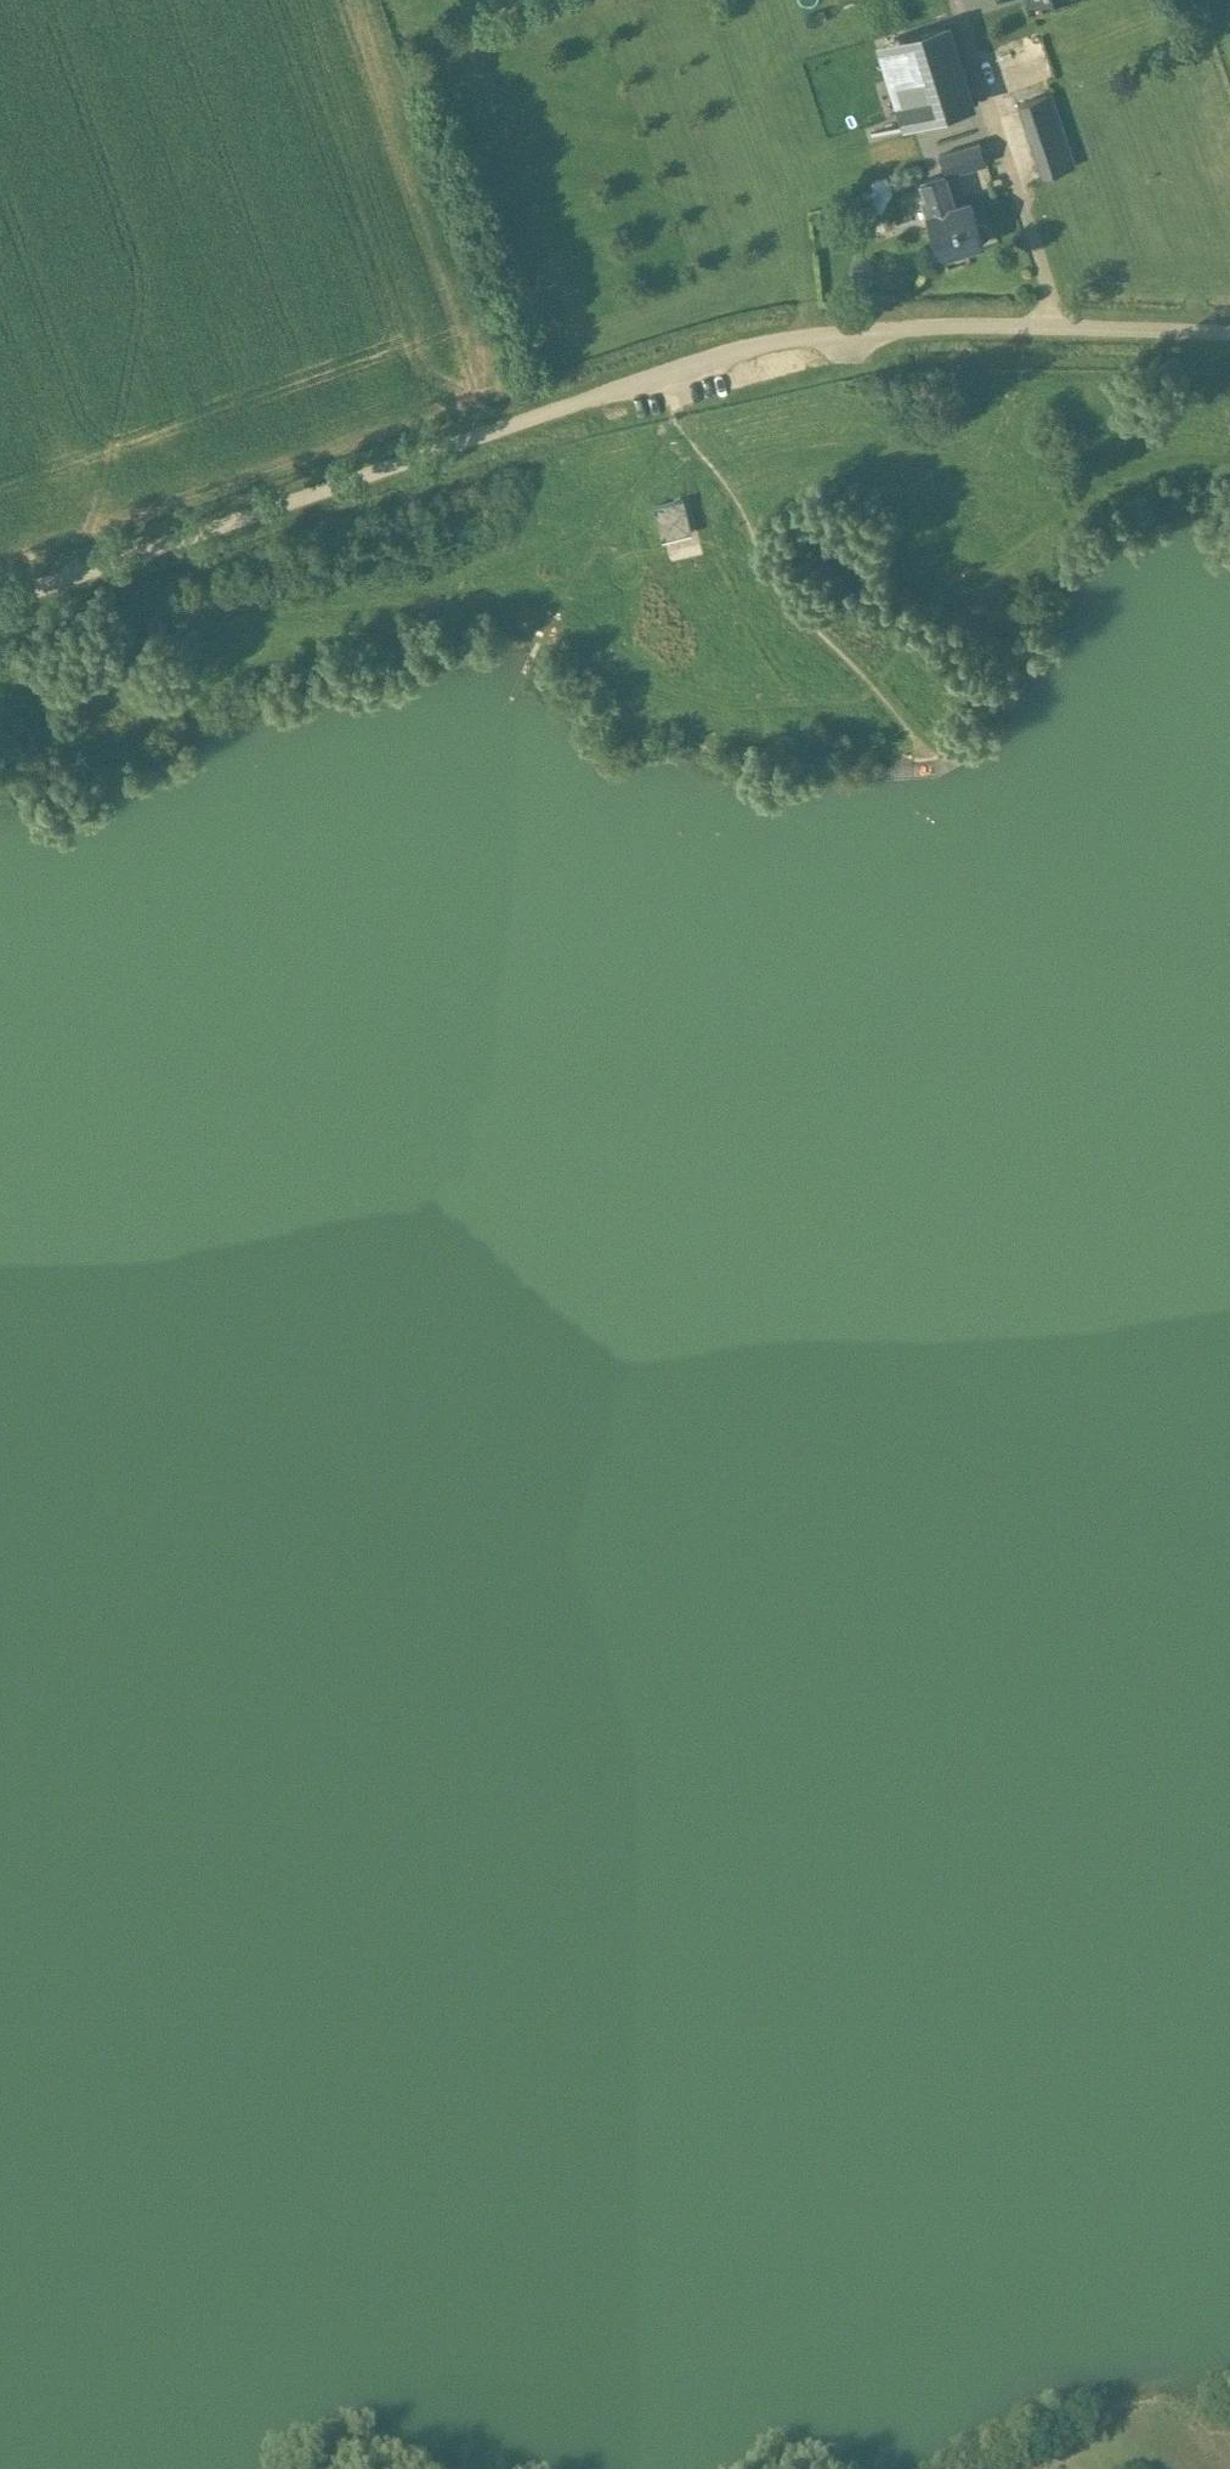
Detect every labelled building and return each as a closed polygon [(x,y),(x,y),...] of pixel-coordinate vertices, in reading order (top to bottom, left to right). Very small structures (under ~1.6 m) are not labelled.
[(969,107),(946,31),(906,43),(918,80),(897,86),(910,125),(969,107)] [(1054,97),(1052,93),(1020,104),(1044,176),(1077,165),(1054,97)] [(957,206),(948,178),(947,176),(987,163),(981,142),(941,155),(947,174),(922,182),(931,212),(928,213),(941,255),(984,241),(985,241),(984,238),(989,233),(986,225),(979,223),(972,201),(957,206)] [(655,505),(663,539),(693,532),(685,498),(655,505)]
